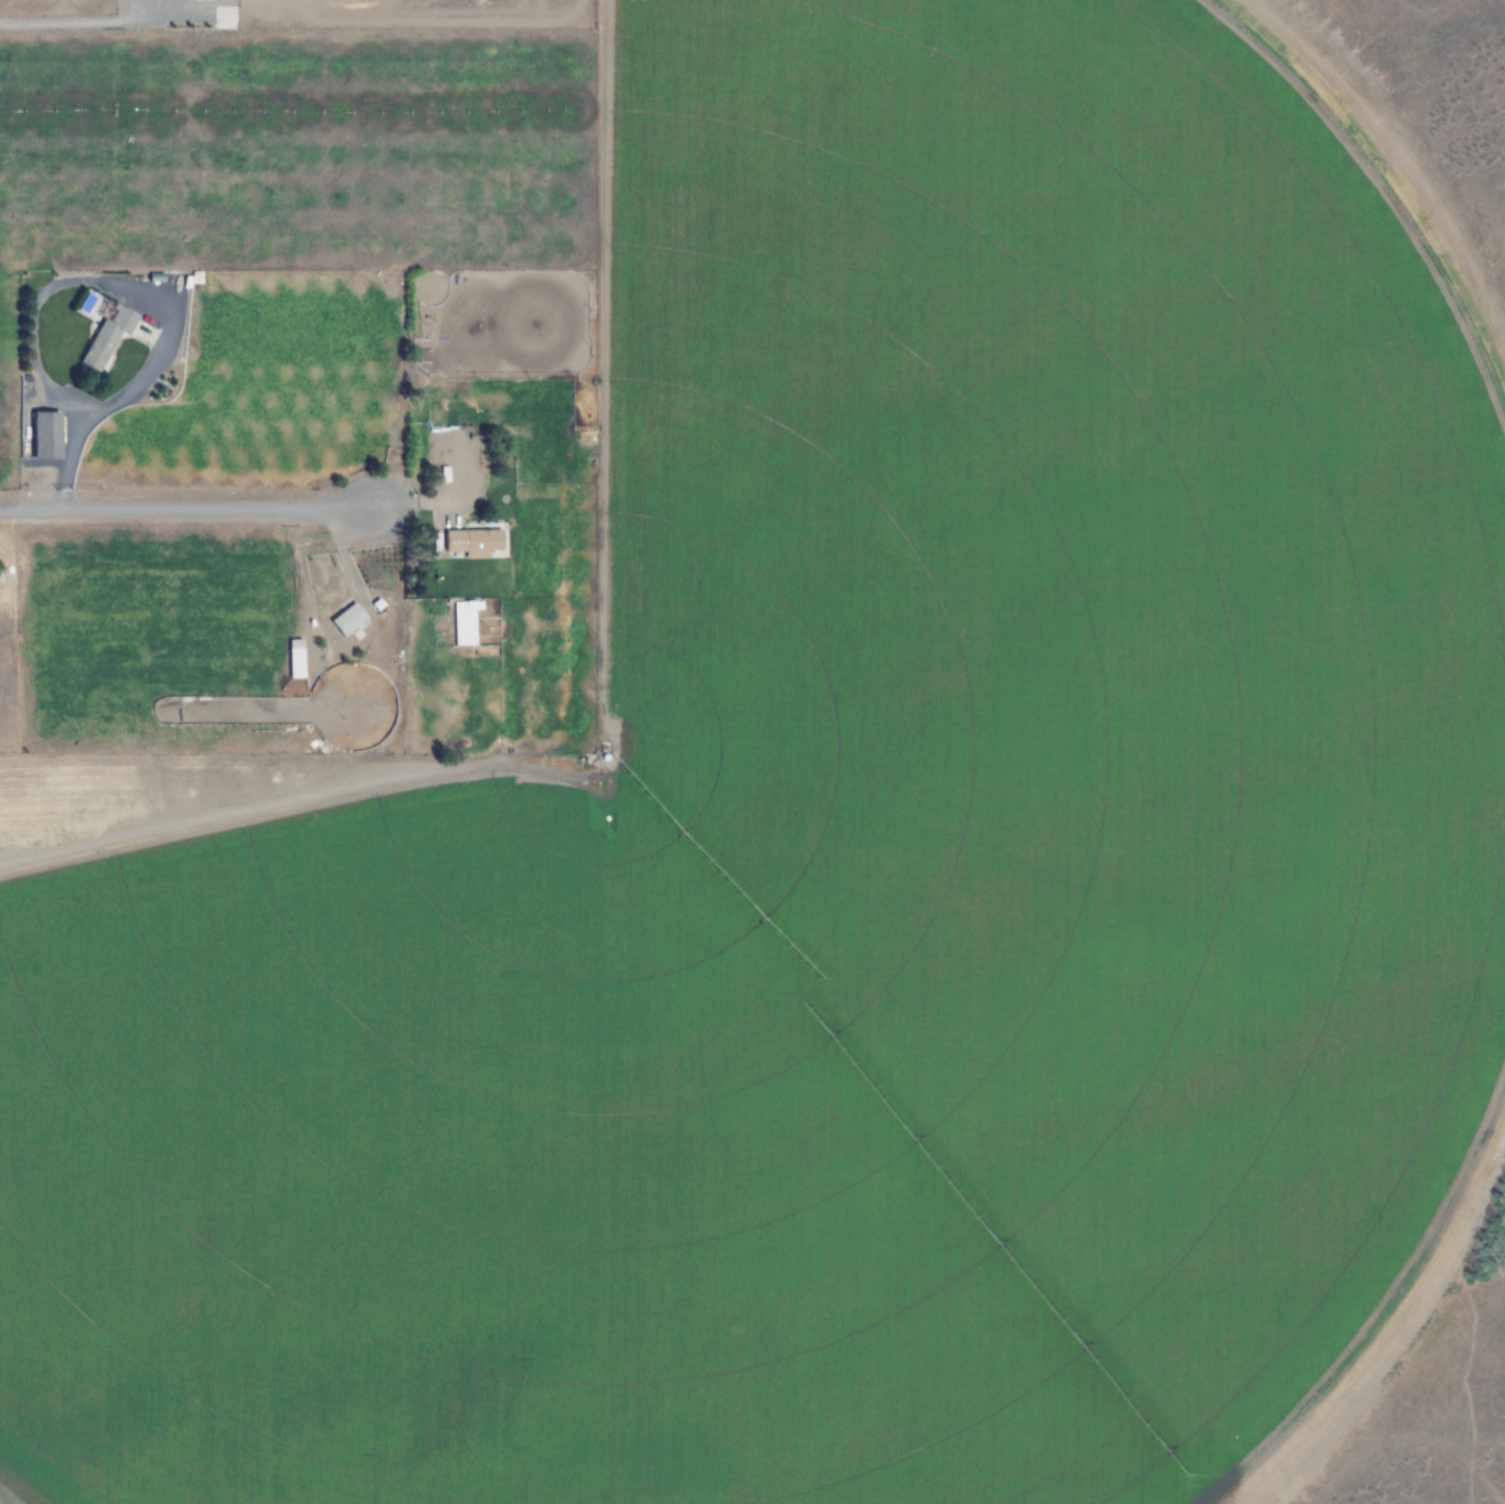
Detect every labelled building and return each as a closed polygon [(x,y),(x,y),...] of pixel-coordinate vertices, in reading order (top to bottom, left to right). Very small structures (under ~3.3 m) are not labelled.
[(101,318),(78,363),(98,373),(118,332),(127,336),(137,315),(114,303),(105,320),(101,318)] [(30,459),(57,459),(57,412),(30,412),(30,459)] [(464,557),(499,558),(500,530),(444,530),(444,553),(464,553),(464,557)] [(368,617),(354,601),(329,621),(342,638),(368,617)] [(454,601),(454,647),(477,647),(477,610),(482,610),(482,601),(454,601)]
